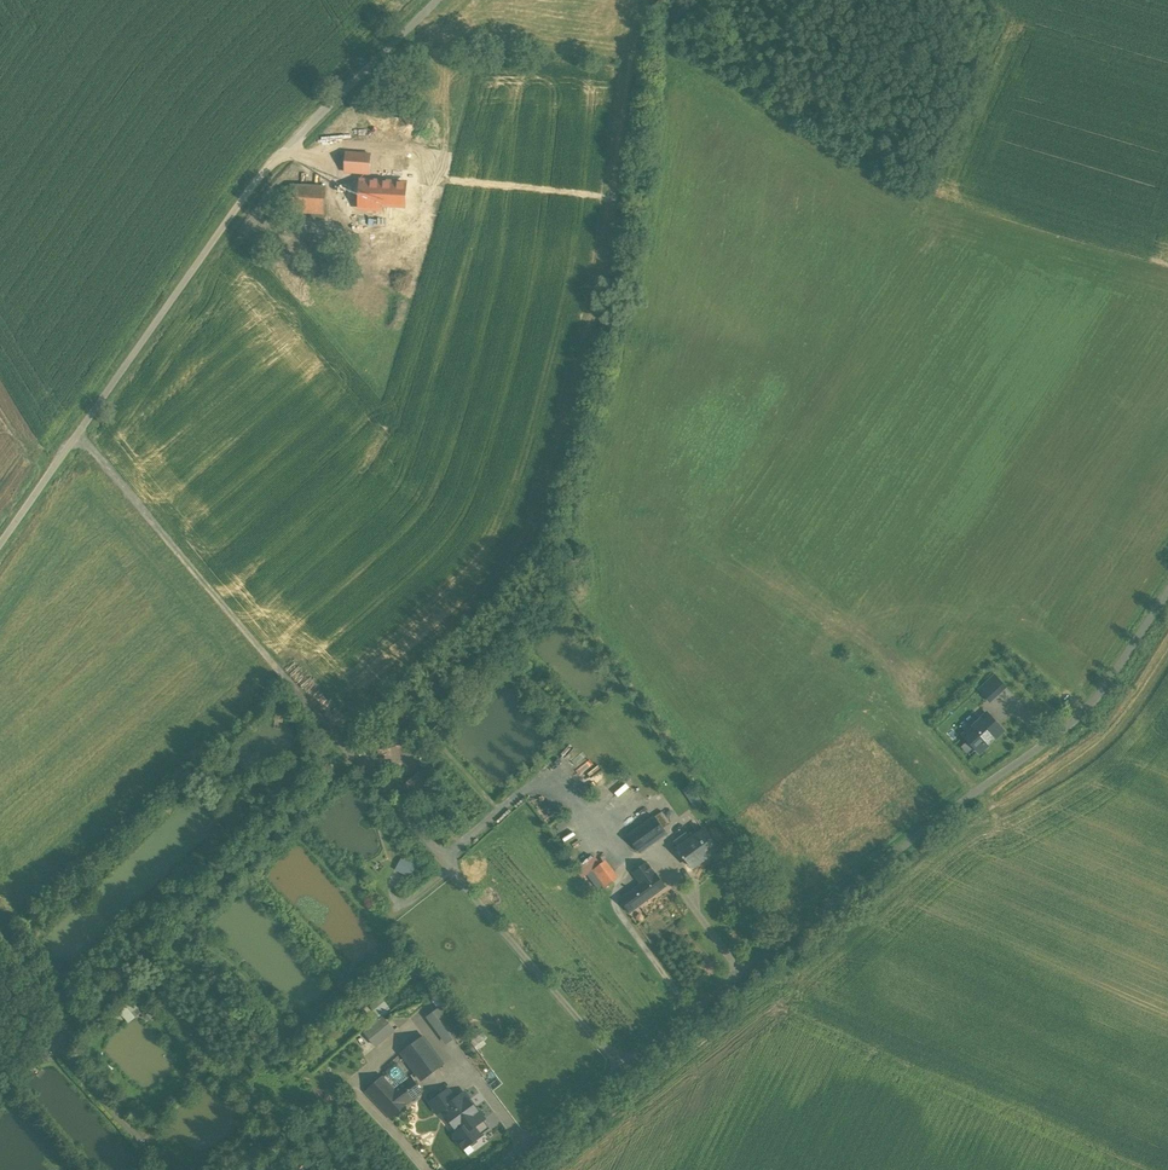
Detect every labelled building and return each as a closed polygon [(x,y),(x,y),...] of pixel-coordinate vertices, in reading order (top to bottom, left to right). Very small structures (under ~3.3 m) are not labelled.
[(371,155),(346,153),(345,172),(369,174),(371,155)] [(360,180),(359,209),(381,210),(381,205),(405,206),(406,184),(382,182),(382,181),(360,180)] [(325,187),(291,185),(290,212),(324,214),(325,187)] [(1016,652),(1004,661),(1018,677),(1029,666),(1016,652)] [(1004,661),(987,677),(1001,693),(1018,677),(1004,661)] [(987,677),(968,694),(949,711),(968,732),(987,714),(982,710),(1001,693),(987,677)] [(968,732),(964,735),(980,752),(1003,731),(987,714),(968,732)] [(655,817),(628,836),(640,852),(667,833),(655,817)] [(687,833),(674,842),(692,867),(718,848),(705,830),(691,839),(687,833)] [(415,876),(421,863),(405,856),(399,869),(415,876)] [(641,884),(620,899),(630,913),(666,887),(656,873),(655,874),(647,862),(633,872),(641,884)] [(600,865),(585,876),(594,888),(601,882),(605,888),(613,882),(600,865)] [(388,1006),(382,998),(371,1006),(377,1014),(388,1006)] [(434,1013),(427,1018),(446,1043),(464,1030),(444,1005),(434,1013)] [(375,1023),(365,1032),(370,1039),(376,1046),(396,1030),(384,1016),(375,1023)] [(423,1036),(402,1052),(423,1080),(444,1064),(423,1036)] [(385,1073),(398,1084),(411,1070),(398,1059),(385,1073)] [(409,1077),(394,1091),(406,1105),(422,1091),(409,1077)] [(394,1091),(381,1078),(366,1092),(391,1119),(406,1105),(394,1091)] [(431,1101),(440,1095),(436,1089),(427,1095),(431,1101)] [(456,1099),(449,1089),(430,1103),(437,1112),(442,1109),(456,1099)] [(456,1099),(442,1109),(458,1131),(454,1134),(454,1137),(464,1149),(471,1143),(472,1145),(478,1142),(476,1140),(483,1135),(476,1126),(485,1119),(465,1092),(458,1097),(456,1099)]
